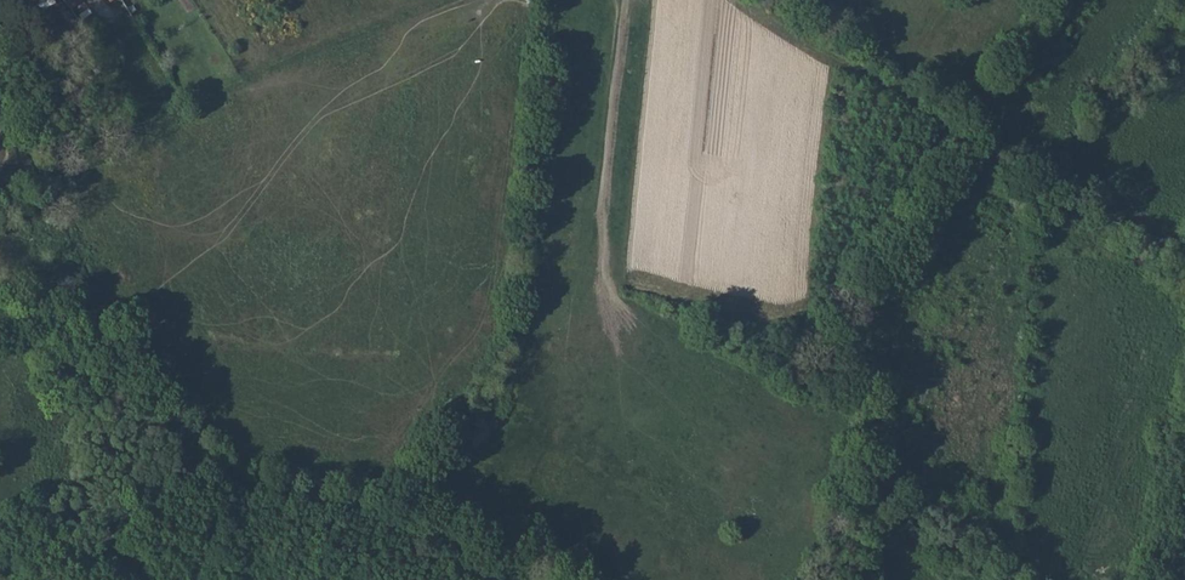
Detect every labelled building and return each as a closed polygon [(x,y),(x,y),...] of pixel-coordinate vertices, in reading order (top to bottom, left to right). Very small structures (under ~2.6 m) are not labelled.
[(39,10),(54,3),(53,0),(40,0),(35,2),(39,10)] [(981,142),(997,151),(1002,142),(987,132),(981,142)]
